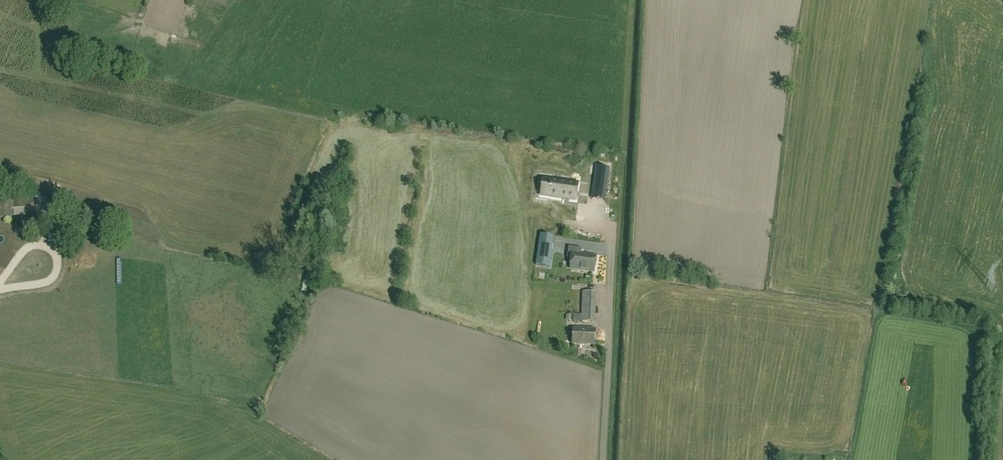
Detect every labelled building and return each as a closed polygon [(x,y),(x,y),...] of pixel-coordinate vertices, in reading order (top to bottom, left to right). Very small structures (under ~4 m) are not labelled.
[(594,189),(605,190),(609,169),(597,167),(594,189)] [(549,197),(576,200),(578,184),(552,180),(549,197)] [(0,200),(0,218),(13,217),(12,209),(28,208),(28,211),(36,210),(37,219),(45,219),(44,211),(48,210),(47,201),(43,197),(36,198),(36,197),(21,198),(21,199),(11,200),(11,199),(0,200)] [(544,242),(539,257),(554,251),(544,242)] [(570,247),(568,259),(572,260),(571,269),(595,272),(597,256),(580,254),(581,248),(570,247)] [(573,321),(594,322),(595,292),(582,292),(582,314),(573,314),(573,321)] [(595,330),(573,329),(572,344),(595,345),(595,330)]
